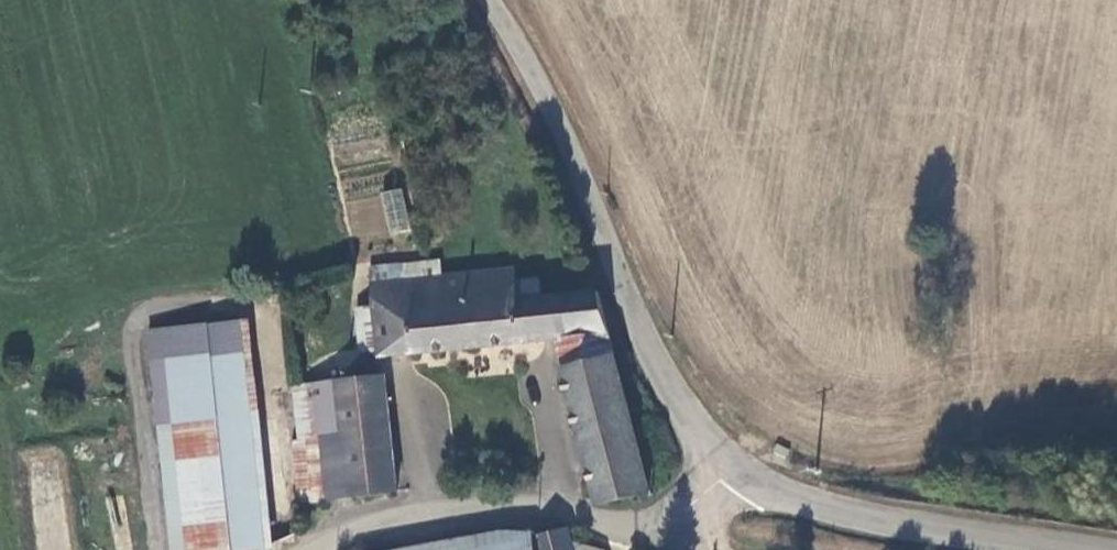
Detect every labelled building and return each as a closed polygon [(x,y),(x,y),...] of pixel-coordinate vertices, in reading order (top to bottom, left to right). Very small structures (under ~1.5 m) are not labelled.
[(402,188),(380,192),(387,234),(408,230),(402,188)] [(521,270),(520,257),(375,271),(382,348),(561,328),(599,491),(648,477),(600,279),(547,284),(545,267),(521,270)] [(233,543),(260,534),(242,341),(167,348),(173,411),(186,549),(233,543)] [(394,482),(384,368),(303,377),(307,431),(338,429),(342,485),(342,488),(386,484),(394,482)] [(186,549),(173,411),(152,412),(166,549),(176,549),(186,549)] [(295,490),(342,485),(338,429),(307,431),(290,432),(295,490)] [(521,536),(518,524),(404,549),(524,549),(521,536)] [(555,528),(521,536),(524,549),(588,549),(558,538),(555,528)]
